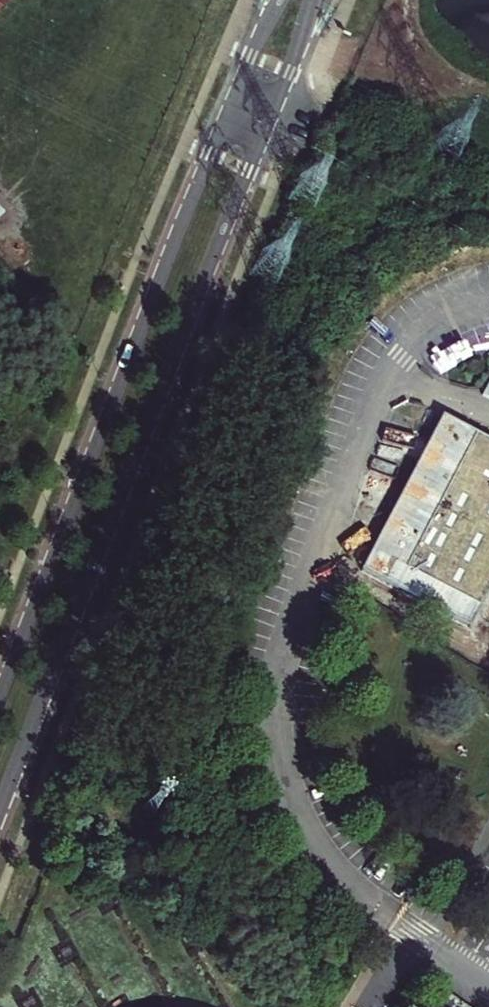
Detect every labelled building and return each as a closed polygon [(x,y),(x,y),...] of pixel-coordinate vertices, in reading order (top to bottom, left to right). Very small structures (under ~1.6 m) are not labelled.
[(442,414),(362,569),(471,626),(488,591),(488,438),(442,414)]
